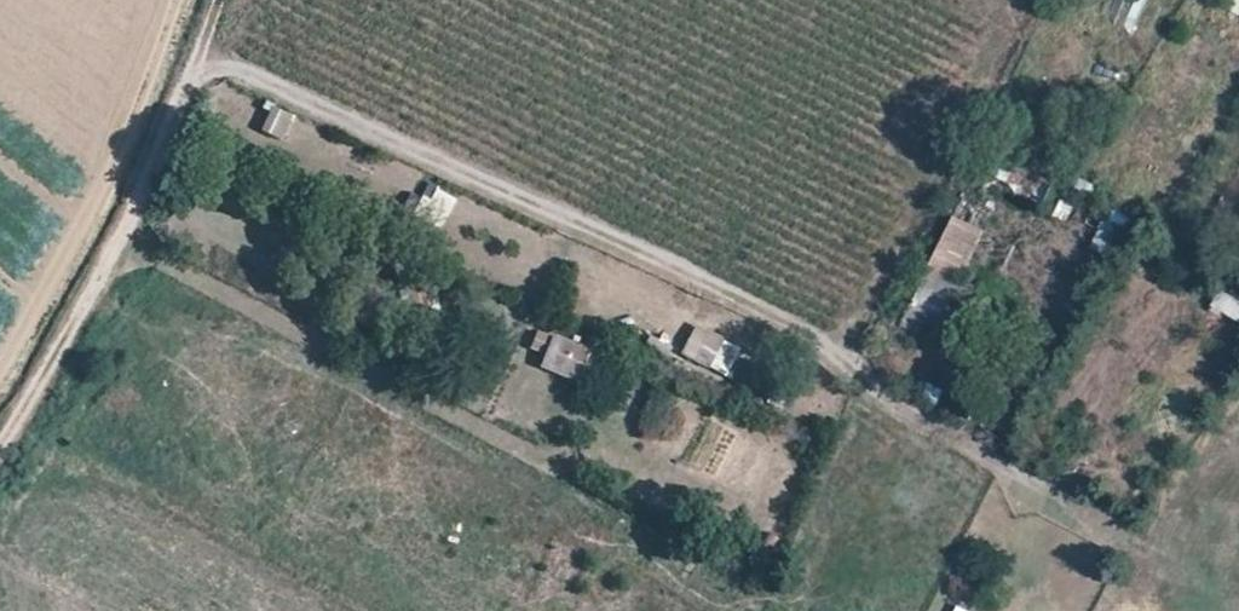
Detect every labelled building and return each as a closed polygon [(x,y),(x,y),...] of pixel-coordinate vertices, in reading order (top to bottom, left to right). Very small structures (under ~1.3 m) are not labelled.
[(267,107),(261,138),(287,143),(293,112),(267,107)] [(413,218),(443,231),(458,196),(428,184),(413,218)] [(1108,207),(1095,239),(1116,247),(1129,216),(1108,207)] [(910,304),(956,326),(974,287),(960,281),(984,231),(952,216),(910,304)] [(1238,318),(1238,298),(1218,291),(1212,309),(1238,318)] [(694,325),(679,358),(727,380),(742,346),(694,325)] [(538,368),(574,383),(588,350),(551,336),(538,368)] [(1162,602),(1121,581),(1106,610),(1157,610),(1162,602)]
